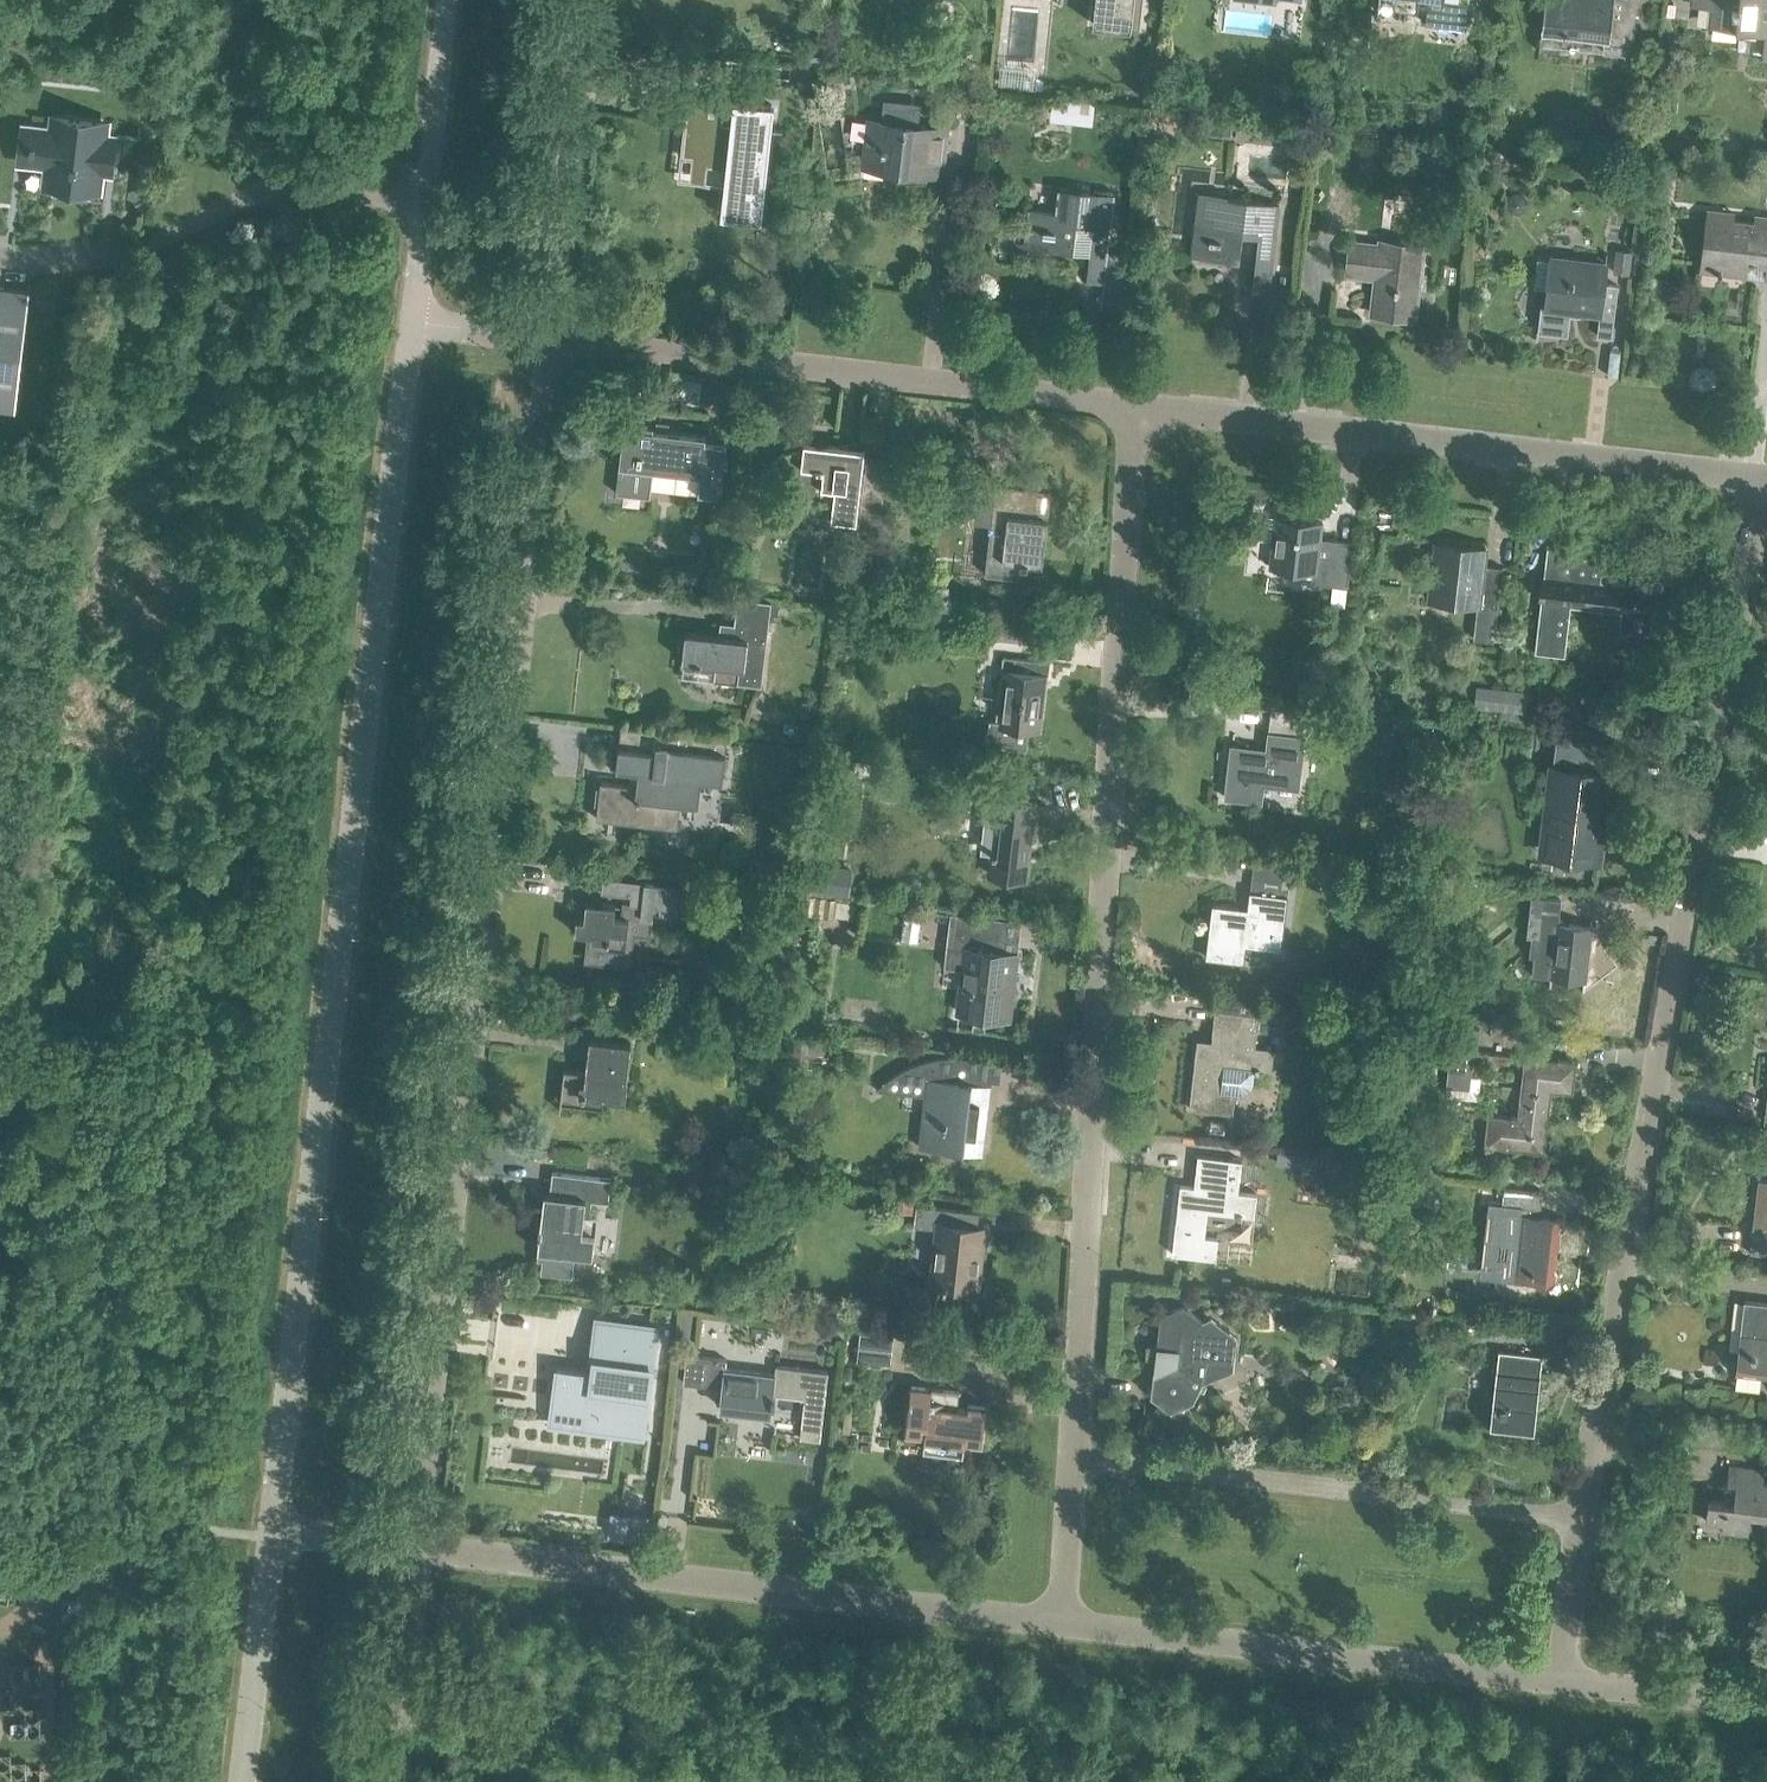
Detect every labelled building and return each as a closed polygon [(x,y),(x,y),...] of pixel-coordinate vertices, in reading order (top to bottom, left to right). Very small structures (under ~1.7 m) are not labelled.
[(1097,4),(1095,4),(1094,5),(1096,6),(1094,22),(1092,22),(1092,24),(1138,29),(1142,0),(1097,0),(1097,4)] [(1425,24),(1427,24),(1427,23),(1464,28),(1467,29),(1470,0),(1428,0),(1425,24)] [(1540,32),(1605,40),(1603,52),(1630,55),(1634,22),(1613,19),(1615,0),(1544,0),(1540,32)] [(1763,33),(1761,55),(1766,55),(1766,0),(1694,0),(1693,6),(1714,9),(1711,26),(1763,33)] [(1002,72),(1001,86),(1033,89),(1034,76),(1002,72)] [(681,154),(680,156),(733,162),(728,207),(759,210),(765,163),(767,164),(770,141),(774,104),(771,103),(740,100),(738,119),(722,118),(724,98),(687,94),(687,96),(691,97),(689,120),(684,119),(683,133),(687,133),(685,154),(681,154)] [(1053,98),(1051,118),(1073,120),(1075,101),(1053,98)] [(865,158),(865,166),(885,169),(924,174),(924,172),(909,170),(910,163),(943,167),(947,130),(917,126),(920,104),(884,100),(882,122),(869,121),(865,158)] [(105,119),(56,114),(54,129),(33,127),(30,157),(50,159),(48,180),(56,181),(55,191),(88,195),(89,185),(97,186),(100,165),(111,167),(115,136),(103,135),(105,119)] [(1029,208),(1025,246),(1073,251),(1076,225),(1093,227),(1087,280),(1104,282),(1113,194),(1059,188),(1057,212),(1029,208)] [(1199,192),(1191,257),(1239,262),(1243,235),(1259,237),(1253,291),(1269,293),(1280,205),(1227,199),(1228,195),(1199,192)] [(1509,197),(1507,205),(1511,211),(1519,213),(1526,209),(1528,201),(1523,194),(1515,192),(1509,197)] [(1703,263),(1718,265),(1717,275),(1721,275),(1721,273),(1744,276),(1747,255),(1766,257),(1766,217),(1759,216),(1758,223),(1706,217),(1701,263),(1703,263)] [(1351,242),(1347,275),(1352,275),(1352,274),(1376,277),(1372,314),(1415,318),(1415,316),(1412,316),(1416,286),(1418,286),(1423,247),(1380,242),(1380,245),(1351,242)] [(1616,250),(1614,273),(1630,274),(1632,252),(1616,250)] [(1537,306),(1536,307),(1540,308),(1537,333),(1567,336),(1569,316),(1578,317),(1579,312),(1599,314),(1597,336),(1610,338),(1611,338),(1617,286),(1603,284),(1607,254),(1605,254),(1604,264),(1554,258),(1548,307),(1537,306)] [(14,409),(28,290),(0,287),(0,407),(14,409)] [(705,442),(706,437),(654,431),(655,425),(642,424),(642,429),(623,427),(616,493),(651,497),(653,470),(699,475),(698,487),(721,489),(726,445),(705,442)] [(796,484),(799,484),(836,488),(832,519),(856,522),(863,458),(838,455),(839,446),(804,442),(803,452),(800,451),(798,451),(795,451),(792,451),(789,452),(786,453),(784,454),(781,456),(779,458),(778,460),(776,463),(775,465),(776,468),(777,471),(778,474),(780,476),(782,478),(785,480),(787,482),(790,483),(793,484),(796,484)] [(1048,518),(1027,516),(1031,487),(996,484),(995,487),(976,485),(972,520),(992,522),(991,525),(989,525),(988,530),(990,531),(986,575),(1021,579),(1022,565),(1028,565),(1028,563),(1043,564),(1048,518)] [(861,504),(856,545),(877,547),(882,507),(872,505),(861,504)] [(1314,584),(1348,588),(1353,543),(1329,541),(1328,546),(1319,545),(1322,522),(1277,517),(1271,569),(1315,574),(1314,584)] [(1477,607),(1498,609),(1500,592),(1483,590),(1487,549),(1435,543),(1429,601),(1477,607)] [(1654,588),(1600,582),(1603,555),(1575,552),(1574,562),(1587,564),(1585,580),(1544,575),(1534,654),(1564,657),(1570,607),(1619,613),(1617,631),(1649,635),(1654,588)] [(713,680),(762,686),(772,601),(738,597),(733,637),(685,631),(682,659),(695,661),(695,662),(701,663),(701,662),(716,664),(715,679),(713,678),(713,680)] [(1477,607),(1474,638),(1495,641),(1498,609),(1477,607)] [(990,721),(988,744),(1026,749),(1029,726),(1043,727),(1043,725),(1039,725),(1045,680),(1049,680),(1049,678),(1045,678),(1047,662),(1051,663),(1051,662),(1005,656),(1003,675),(1006,675),(1001,721),(996,720),(996,722),(990,721)] [(1178,677),(1176,692),(1188,693),(1189,678),(1178,677)] [(1477,687),(1475,707),(1524,712),(1527,692),(1477,687)] [(1299,737),(1302,709),(1272,705),(1267,750),(1231,746),(1225,799),(1261,803),(1263,785),(1300,789),(1305,738),(1299,737)] [(1314,712),(1305,711),(1304,723),(1313,724),(1314,712)] [(596,814),(678,823),(680,802),(698,804),(701,778),(722,781),(727,739),(621,726),(616,768),(638,771),(636,785),(600,781),(596,814)] [(1551,767),(1545,824),(1559,826),(1555,858),(1599,863),(1607,789),(1609,774),(1581,771),(1551,767)] [(989,797),(987,817),(1005,819),(1001,851),(993,850),(990,874),(1025,878),(1032,821),(1024,820),(1026,802),(989,797)] [(806,863),(802,891),(848,896),(852,868),(806,863)] [(1254,866),(1249,911),(1213,907),(1207,959),(1243,963),(1245,946),(1281,950),(1287,899),(1280,898),(1283,869),(1254,866)] [(602,876),(601,891),(616,893),(618,878),(602,876)] [(577,917),(575,932),(592,934),(589,959),(591,959),(591,958),(626,962),(629,934),(651,936),(653,919),(654,906),(675,909),(678,885),(629,879),(627,895),(630,895),(629,902),(622,901),(621,916),(614,915),(615,905),(586,902),(585,912),(589,913),(589,919),(577,917)] [(832,919),(832,918),(836,900),(836,899),(811,894),(806,914),(832,919)] [(1591,927),(1588,927),(1557,924),(1560,901),(1530,898),(1526,936),(1531,937),(1528,956),(1533,957),(1531,975),(1584,982),(1591,927)] [(855,905),(836,900),(832,918),(852,922),(855,905)] [(947,948),(945,966),(964,969),(959,1009),(1010,1015),(1012,992),(1016,992),(1016,990),(1013,990),(1014,976),(1018,976),(1018,974),(1015,974),(1017,954),(992,951),(996,920),(1004,921),(1005,919),(955,913),(951,947),(947,946),(947,948)] [(1261,1006),(1258,1029),(1280,1032),(1283,1008),(1261,1006)] [(1198,1041),(1190,1110),(1233,1115),(1236,1094),(1240,1094),(1244,1093),(1251,1087),(1254,1083),(1255,1073),(1258,1074),(1258,1071),(1271,1072),(1274,1050),(1255,1048),(1258,1017),(1215,1012),(1213,1028),(1227,1029),(1225,1044),(1198,1041)] [(1453,1029),(1447,1088),(1470,1091),(1474,1055),(1477,1056),(1480,1031),(1453,1029)] [(817,1039),(788,1035),(784,1064),(813,1067),(817,1039)] [(602,1097),(625,1100),(626,1098),(620,1097),(622,1078),(628,1078),(632,1042),(591,1038),(588,1059),(591,1059),(590,1072),(564,1069),(561,1101),(584,1104),(585,1095),(587,1095),(587,1093),(603,1095),(602,1097)] [(989,1110),(992,1085),(973,1083),(976,1059),(965,1057),(958,1057),(948,1057),(939,1058),(929,1060),(920,1063),(914,1066),(908,1069),(902,1072),(896,1075),(897,1076),(927,1079),(919,1148),(985,1155),(985,1153),(984,1153),(985,1137),(986,1138),(987,1136),(985,1136),(987,1121),(988,1121),(990,1110),(989,1110)] [(1489,1117),(1486,1147),(1518,1151),(1517,1152),(1545,1155),(1552,1093),(1571,1095),(1575,1064),(1525,1059),(1518,1120),(1489,1117)] [(1290,1153),(1288,1166),(1302,1168),(1304,1155),(1290,1153)] [(1181,1186),(1173,1256),(1216,1261),(1218,1239),(1205,1238),(1207,1212),(1238,1216),(1238,1218),(1242,1219),(1242,1216),(1254,1218),(1257,1195),(1238,1193),(1242,1162),(1199,1157),(1195,1188),(1181,1186)] [(540,1233),(539,1245),(561,1248),(561,1252),(593,1255),(595,1234),(581,1232),(584,1214),(590,1215),(592,1201),(609,1203),(611,1179),(552,1172),(550,1195),(552,1196),(551,1209),(543,1209),(541,1226),(539,1226),(538,1232),(540,1233)] [(1760,1180),(1757,1180),(1751,1230),(1766,1232),(1766,1181),(1760,1180)] [(1502,1207),(1531,1209),(1532,1196),(1533,1197),(1534,1194),(1504,1191),(1502,1207)] [(917,1205),(914,1226),(916,1226),(916,1225),(940,1228),(934,1280),(931,1279),(931,1281),(944,1282),(943,1286),(947,1287),(947,1283),(979,1286),(981,1267),(972,1266),(973,1257),(979,1258),(982,1230),(985,1230),(985,1228),(978,1227),(980,1212),(917,1205)] [(1552,1277),(1554,1277),(1555,1270),(1553,1270),(1554,1261),(1556,1261),(1556,1254),(1555,1254),(1557,1235),(1559,1235),(1559,1228),(1558,1228),(1559,1221),(1518,1217),(1512,1276),(1509,1275),(1509,1278),(1552,1282),(1552,1277)] [(1401,1303),(1412,1310),(1419,1299),(1408,1292),(1401,1303)] [(1741,1331),(1740,1331),(1739,1333),(1741,1333),(1739,1351),(1737,1351),(1734,1374),(1766,1378),(1766,1304),(1743,1301),(1743,1304),(1744,1304),(1741,1331)] [(1203,1384),(1234,1371),(1238,1339),(1211,1319),(1203,1322),(1183,1305),(1161,1315),(1157,1348),(1162,1348),(1160,1370),(1155,1372),(1152,1397),(1172,1411),(1195,1402),(1203,1384)] [(551,1413),(644,1426),(657,1329),(595,1321),(590,1361),(593,1361),(592,1371),(557,1366),(552,1405),(551,1413)] [(819,1327),(818,1340),(833,1341),(834,1328),(819,1327)] [(861,1332),(858,1359),(889,1362),(892,1336),(861,1332)] [(1490,1433),(1504,1435),(1533,1438),(1542,1358),(1498,1353),(1496,1375),(1501,1375),(1499,1389),(1504,1390),(1503,1405),(1493,1404),(1490,1433)] [(775,1394),(807,1398),(802,1439),(821,1441),(830,1372),(776,1366),(775,1374),(726,1368),(727,1360),(688,1355),(684,1383),(723,1388),(721,1406),(739,1408),(738,1414),(772,1418),(773,1404),(776,1404),(776,1396),(774,1396),(775,1394)] [(968,1409),(958,1408),(960,1391),(912,1385),(906,1432),(926,1435),(924,1446),(946,1448),(946,1454),(963,1456),(965,1439),(982,1441),(986,1407),(969,1405),(968,1409)] [(1725,1501),(1708,1499),(1705,1520),(1722,1522),(1721,1530),(1748,1533),(1750,1514),(1766,1516),(1766,1482),(1763,1482),(1764,1469),(1729,1465),(1725,1501)] [(629,1515),(627,1537),(645,1538),(647,1516),(629,1515)]
